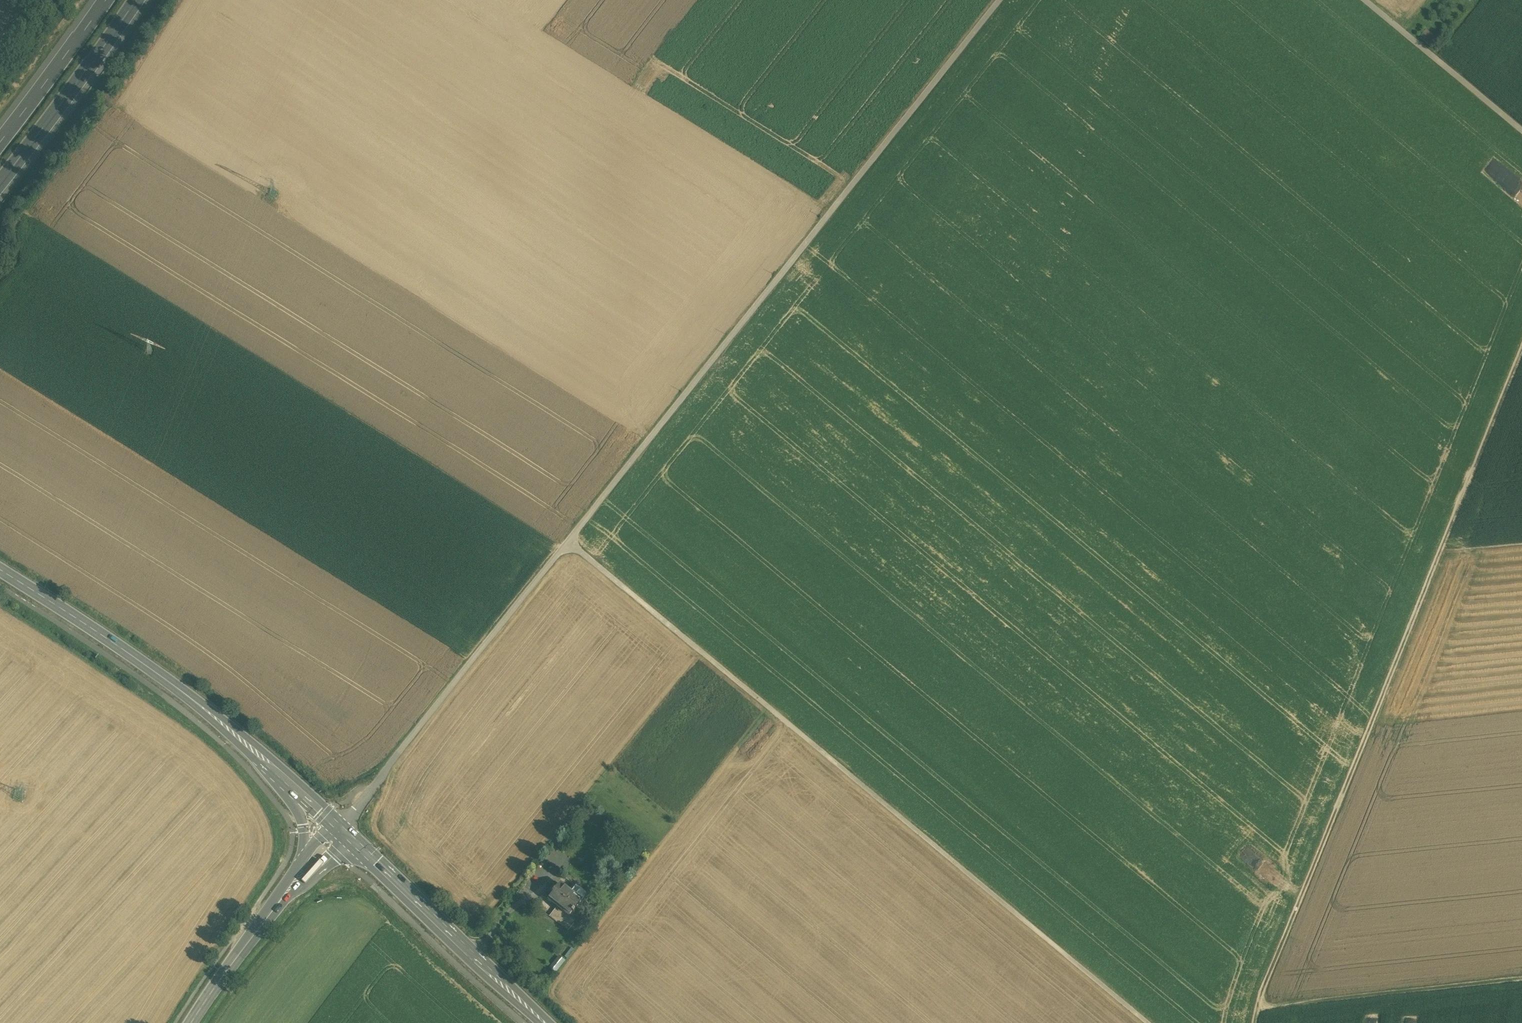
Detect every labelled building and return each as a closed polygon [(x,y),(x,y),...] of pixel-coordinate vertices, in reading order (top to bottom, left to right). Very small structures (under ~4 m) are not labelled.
[(1426,30),(1421,36),(1429,44),(1435,37),(1426,30)] [(560,884),(558,887),(555,885),(549,893),(551,895),(549,899),(570,915),(581,901),(571,893),(560,884)] [(586,896),(575,888),(571,893),(581,901),(586,896)] [(558,906),(549,917),(568,931),(576,921),(558,906)]
